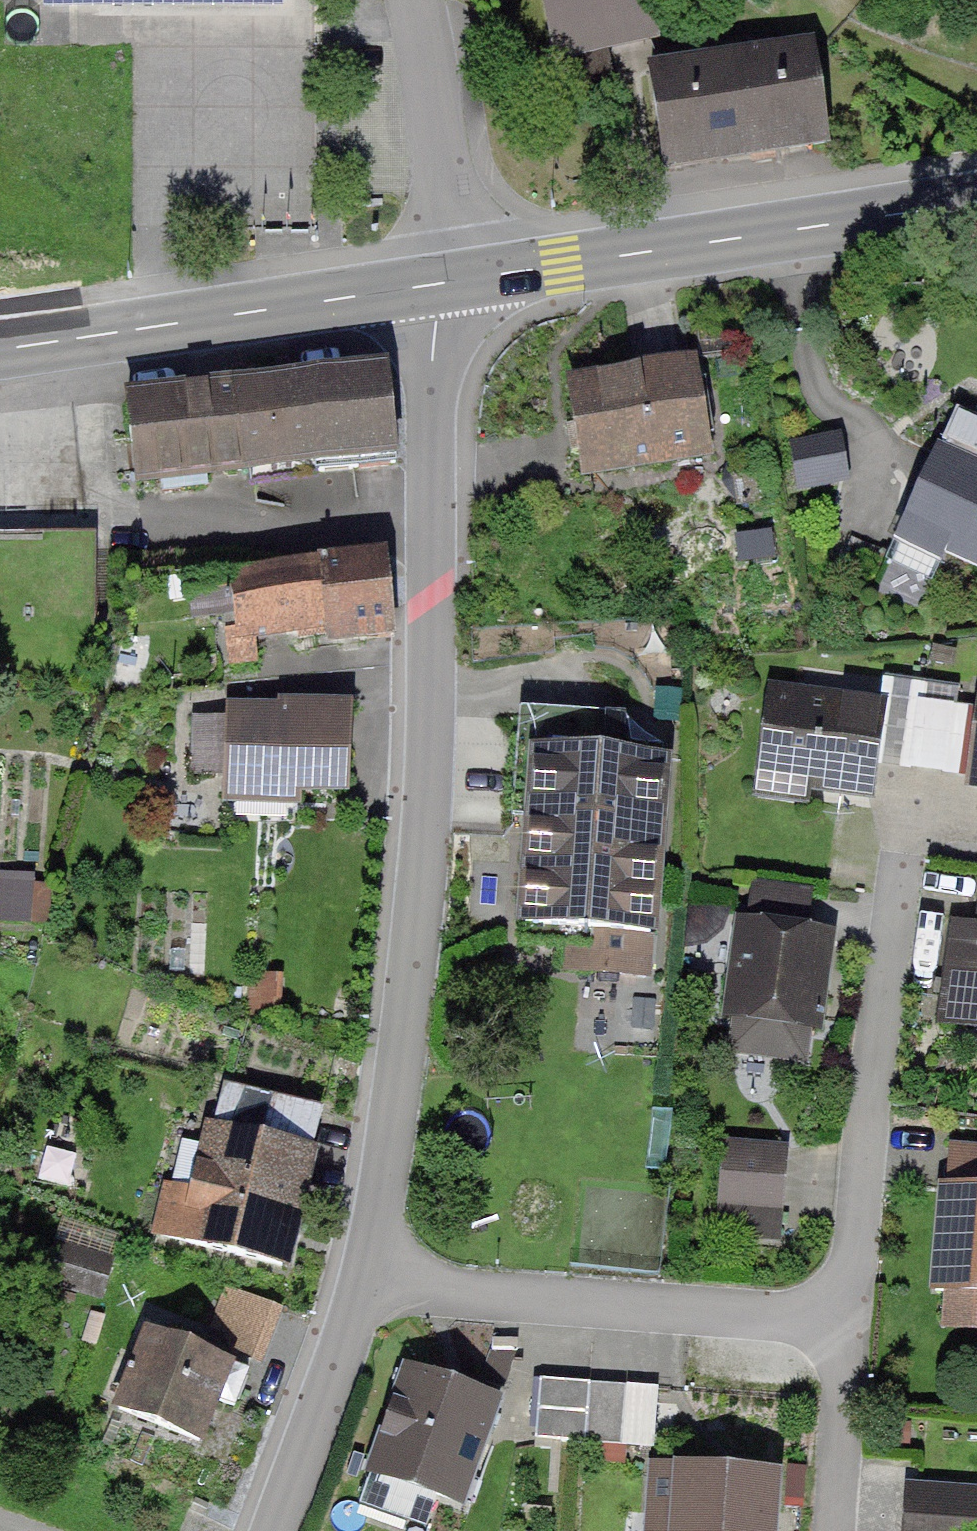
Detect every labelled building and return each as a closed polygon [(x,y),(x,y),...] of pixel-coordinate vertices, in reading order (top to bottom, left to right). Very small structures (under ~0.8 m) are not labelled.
[(554,42),(645,25),(644,16),(661,14),(658,0),(546,0),(554,42)] [(650,73),(664,165),(828,140),(814,48),(650,73)] [(576,385),(589,471),(703,453),(689,367),(576,385)] [(316,472),(396,464),(387,373),(126,401),(136,479),(314,460),(316,472)] [(976,561),(976,420),(959,412),(906,529),(976,561)] [(794,447),(800,485),(842,478),(835,440),(794,447)] [(725,451),(732,497),(765,493),(758,447),(725,451)] [(734,532),(736,544),(765,540),(764,528),(734,532)] [(326,633),(394,626),(387,558),(191,578),(194,606),(234,602),(237,629),(227,630),(230,661),(255,659),(252,630),(325,623),(326,633)] [(922,685),(896,682),(893,701),(920,704),(922,685)] [(763,777),(866,792),(877,708),(775,694),(763,777)] [(282,786),(346,789),(349,710),(279,708),(279,714),(229,712),(226,795),(282,797),(282,786)] [(648,966),(662,758),(625,756),(625,762),(539,755),(525,941),(566,944),(566,960),(575,969),(638,975),(648,966)] [(48,923),(50,888),(31,887),(31,879),(0,877),(0,920),(48,923)] [(808,1018),(817,1019),(827,938),(805,935),(811,895),(752,887),(747,927),(743,926),(732,1006),(738,1007),(732,1049),(803,1058),(808,1018)] [(956,925),(942,1021),(976,1026),(976,928),(956,925)] [(274,977),(251,976),(248,1014),(272,1015),(274,977)] [(158,1238),(285,1269),(324,1111),(226,1088),(201,1191),(171,1183),(158,1238)] [(785,1150),(725,1144),(717,1231),(747,1234),(749,1207),(779,1209),(785,1150)] [(944,1187),(935,1290),(949,1291),(947,1325),(976,1327),(976,1190),(944,1187)] [(107,1264),(58,1249),(49,1279),(98,1294),(107,1264)] [(269,1355),(285,1304),(232,1288),(216,1339),(269,1355)] [(118,1408),(198,1439),(215,1396),(235,1404),(248,1371),(148,1332),(118,1408)] [(506,1400),(404,1362),(362,1475),(464,1513),(506,1400)] [(585,1442),(590,1382),(540,1378),(536,1438),(585,1442)] [(622,1445),(627,1385),(590,1382),(585,1442),(622,1445)] [(775,1475),(656,1467),(652,1511),(662,1512),(676,1530),(771,1530),(775,1475)] [(908,1489),(905,1530),(976,1530),(976,1494),(908,1489)]
